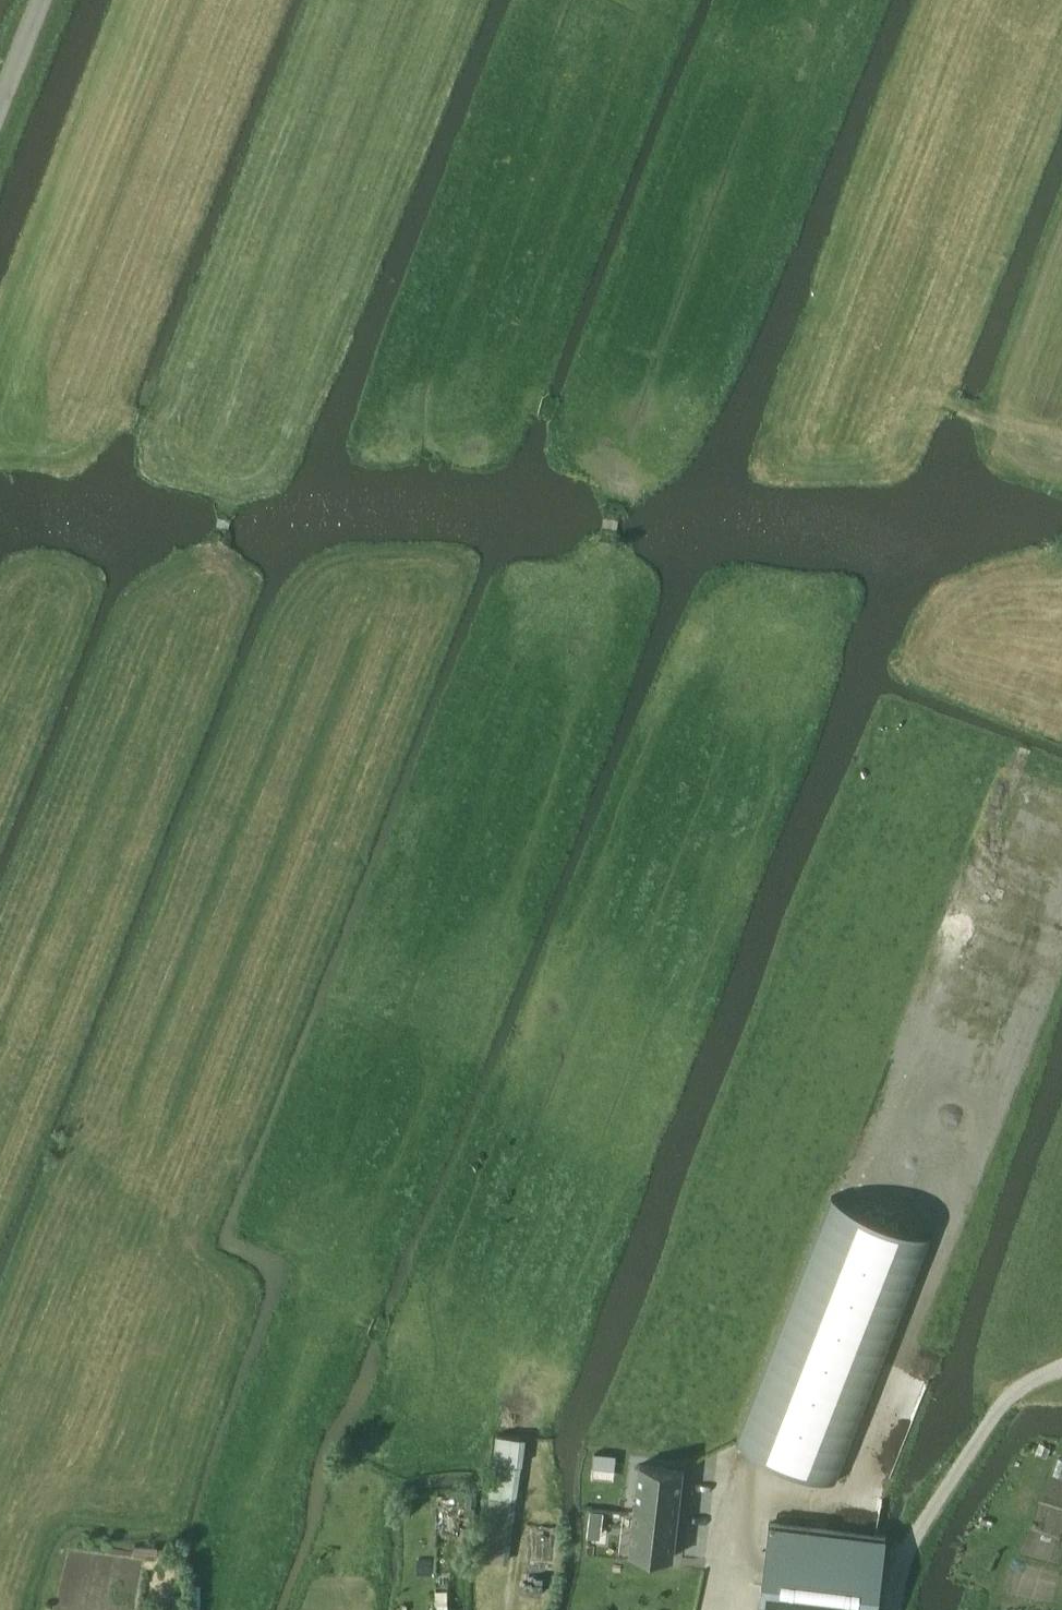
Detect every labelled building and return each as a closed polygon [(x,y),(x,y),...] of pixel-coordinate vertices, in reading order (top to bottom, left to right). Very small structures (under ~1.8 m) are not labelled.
[(837,1201),(737,1442),(831,1481),(931,1237),(837,1201)] [(629,1553),(674,1558),(683,1468),(639,1463),(629,1553)] [(482,1559),(482,1560),(486,1560),(490,1560),(504,1561),(512,1499),(490,1497),(482,1559)] [(405,1499),(402,1513),(412,1515),(415,1502),(405,1499)] [(602,1524),(603,1513),(590,1512),(589,1523),(602,1524)] [(759,1609),(878,1609),(879,1597),(887,1537),(769,1523),(759,1609)] [(458,1524),(457,1538),(470,1539),(471,1525),(458,1524)]
